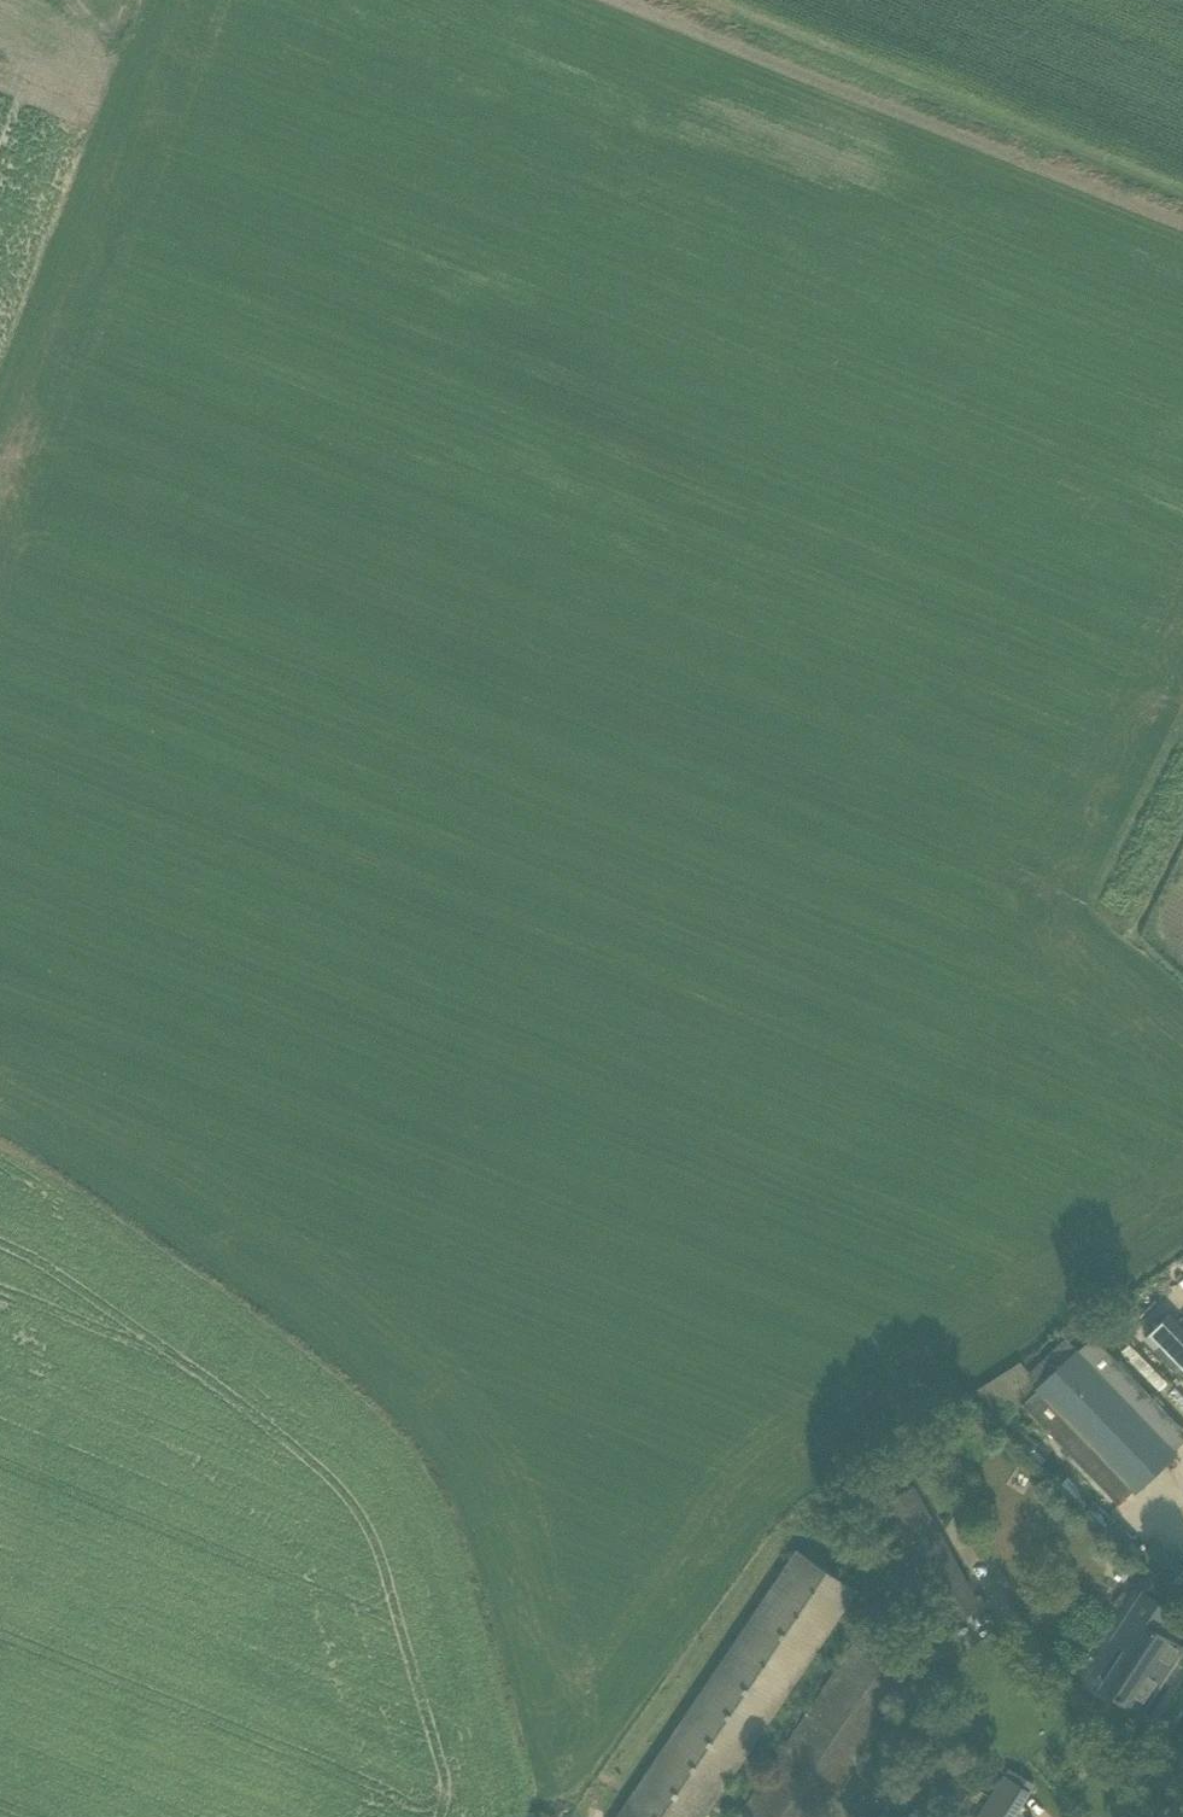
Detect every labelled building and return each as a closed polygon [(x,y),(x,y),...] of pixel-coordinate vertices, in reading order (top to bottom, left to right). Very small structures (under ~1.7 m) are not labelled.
[(1146,1338),(1182,1376),(1182,1327),(1170,1314),(1146,1338)] [(965,1399),(992,1424),(1002,1414),(997,1407),(1016,1405),(1019,1407),(1023,1403),(1090,1473),(1119,1503),(1134,1490),(1136,1492),(1177,1452),(1175,1450),(1182,1442),(1182,1429),(1093,1336),(1079,1349),(1066,1336),(1030,1372),(1022,1361),(965,1399)] [(1035,1441),(1007,1416),(996,1428),(1024,1453),(1035,1441)] [(982,1605),(913,1483),(870,1508),(939,1629),(982,1605)] [(1093,1498),(1085,1506),(1118,1537),(1127,1545),(1135,1536),(1126,1528),(1093,1498)] [(797,1548),(616,1816),(706,1816),(859,1590),(797,1548)] [(1096,1680),(1106,1687),(1119,1696),(1139,1709),(1167,1667),(1169,1668),(1182,1646),(1167,1636),(1180,1615),(1160,1602),(1145,1593),(1131,1613),(1143,1621),(1126,1646),(1120,1642),(1096,1680)] [(931,1656),(872,1616),(736,1816),(822,1816),(931,1656)] [(1032,1791),(1030,1791),(1035,1784),(1010,1768),(1006,1775),(1004,1774),(976,1816),(1015,1816),(1032,1791)]
